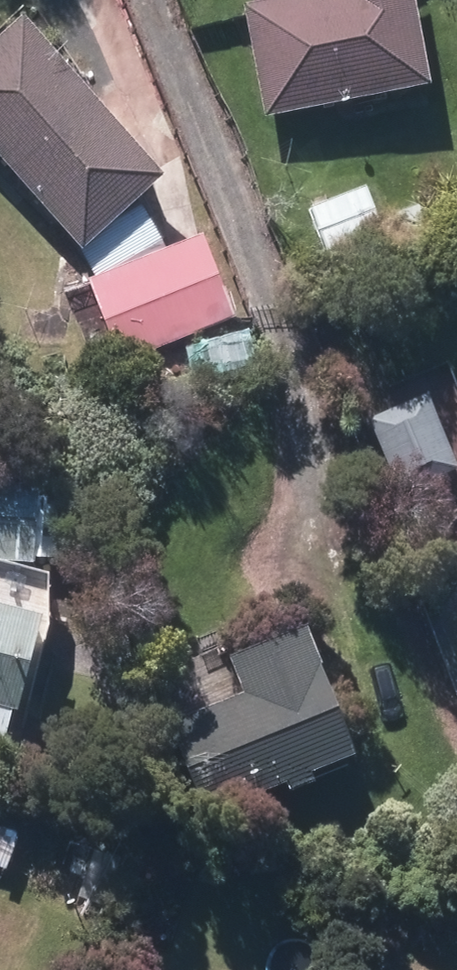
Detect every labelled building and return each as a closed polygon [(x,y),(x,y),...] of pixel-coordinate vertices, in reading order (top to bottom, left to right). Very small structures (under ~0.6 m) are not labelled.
[(267,125),(431,92),(413,0),(313,0),(245,14),(267,125)] [(235,324),(203,242),(130,271),(128,265),(161,252),(142,201),(163,181),(22,25),(0,45),(0,161),(87,258),(98,284),(92,286),(123,367),(235,324)] [(310,216),(330,262),(384,240),(364,193),(310,216)] [(180,354),(187,389),(228,379),(220,345),(180,354)] [(3,745),(12,716),(24,719),(46,635),(51,579),(31,578),(38,494),(0,491),(0,744),(3,745)] [(315,789),(312,778),(355,763),(306,633),(227,663),(186,679),(158,688),(207,818),(235,808),(286,788),(290,799),(315,789)] [(58,906),(101,920),(121,864),(77,848),(58,906)]
